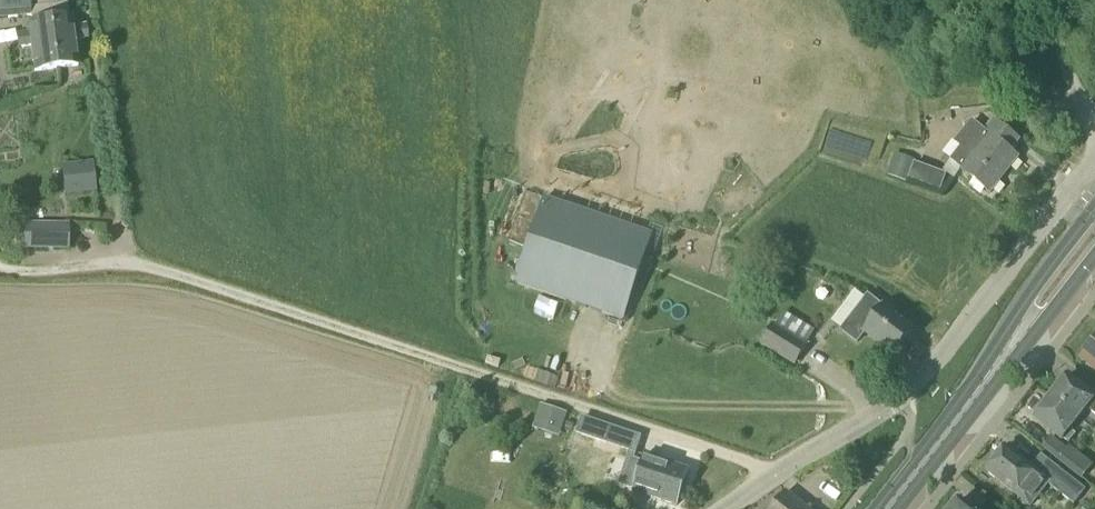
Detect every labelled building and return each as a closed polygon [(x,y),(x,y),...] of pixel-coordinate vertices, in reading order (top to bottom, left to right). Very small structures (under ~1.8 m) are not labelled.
[(34,0),(0,0),(0,19),(30,17),(31,23),(28,23),(29,33),(19,34),(21,48),(31,46),(34,71),(55,69),(48,7),(34,9),(34,0)] [(55,69),(77,66),(74,41),(83,40),(82,26),(72,27),(71,18),(68,18),(67,5),(56,6),(55,0),(34,0),(34,9),(48,7),(55,69)] [(1042,100),(1053,96),(1050,88),(1047,89),(1039,92),(1042,100)] [(953,162),(962,170),(961,172),(989,194),(1017,158),(1010,152),(1018,141),(993,121),(984,132),(973,123),(956,145),(963,150),(953,162)] [(886,178),(908,185),(911,178),(944,190),(949,176),(916,164),(917,162),(895,154),(886,178)] [(836,157),(834,169),(876,176),(878,164),(836,157)] [(91,165),(68,168),(70,183),(66,184),(67,193),(93,190),(91,165)] [(515,285),(623,322),(653,235),(544,197),(515,285)] [(18,248),(67,249),(67,227),(18,226),(18,248)] [(892,355),(912,331),(867,296),(839,332),(856,344),(864,333),(892,355)] [(774,326),(761,347),(794,367),(807,347),(776,327),(774,326)] [(1094,370),(1094,341),(1081,359),(1094,370)] [(1077,420),(1086,409),(1094,417),(1094,397),(1069,376),(1050,399),(1077,420)] [(1077,420),(1050,399),(1034,419),(1061,440),(1061,439),(1068,444),(1075,435),(1069,430),(1077,420)] [(536,421),(558,428),(562,415),(540,408),(536,421)] [(576,435),(606,445),(612,429),(581,419),(576,435)] [(1042,452),(1060,465),(1081,481),(1092,467),(1069,449),(1066,453),(1051,441),(1042,452)] [(986,472),(1029,507),(1047,485),(1073,506),(1085,491),(1041,456),(1030,468),(1005,448),(986,472)] [(633,493),(677,507),(687,473),(643,460),(633,493)] [(786,493),(774,508),(806,508),(786,493)]
